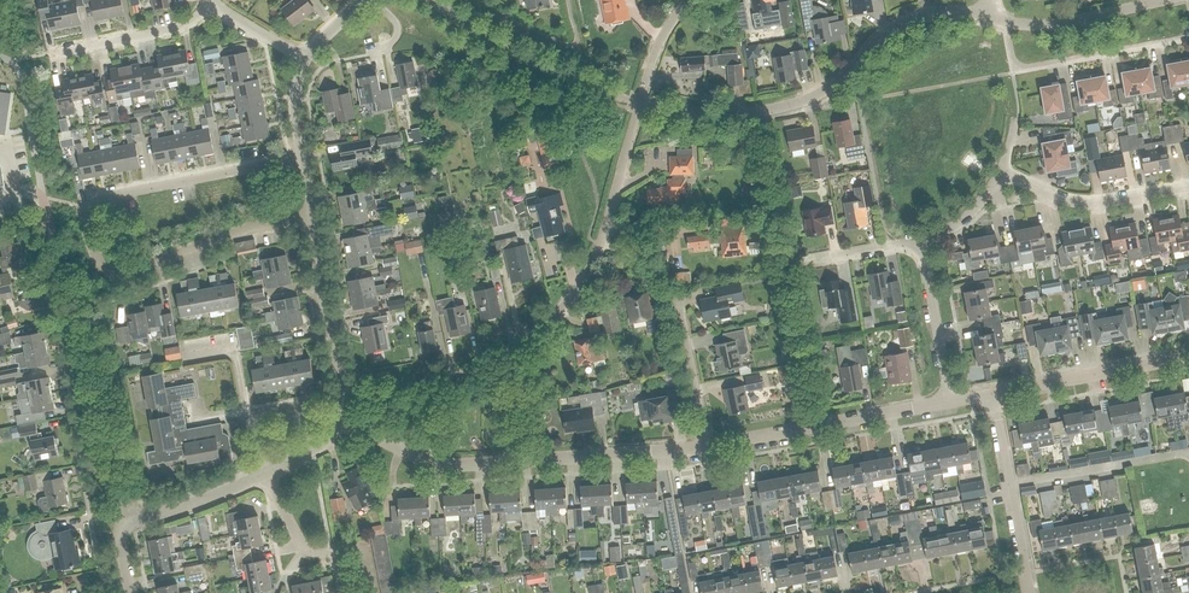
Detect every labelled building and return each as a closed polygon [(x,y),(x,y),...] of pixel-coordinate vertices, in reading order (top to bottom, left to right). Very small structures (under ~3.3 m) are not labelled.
[(61,3),(49,6),(48,0),(38,0),(42,20),(49,19),(51,29),(66,27),(61,3)] [(61,3),(66,27),(80,24),(77,7),(84,5),(83,4),(83,0),(61,0),(61,3)] [(84,4),(91,3),(95,21),(110,18),(106,0),(83,0),(84,4)] [(121,0),(106,0),(110,18),(124,15),(121,0)] [(152,8),(154,8),(155,11),(175,6),(174,0),(150,0),(152,8)] [(282,9),(294,25),(314,9),(307,0),(294,0),(282,9)] [(528,8),(540,6),(541,7),(543,6),(543,5),(549,4),(548,0),(526,0),(528,8)] [(602,5),(603,13),(605,14),(611,13),(612,22),(629,18),(626,5),(624,6),(623,0),(602,0),(603,4),(602,5)] [(755,13),(752,14),(753,19),(755,30),(763,28),(782,25),(783,28),(794,27),(790,0),(779,2),(780,10),(772,12),(770,2),(776,1),(776,0),(752,0),(755,13)] [(814,6),(813,0),(800,0),(805,30),(814,29),(817,43),(824,42),(824,43),(826,43),(826,42),(834,40),(833,37),(841,36),(837,16),(829,17),(827,13),(824,10),(819,7),(815,6),(814,6)] [(854,14),(864,12),(864,13),(867,12),(873,11),(871,0),(851,0),(854,14)] [(738,25),(748,24),(747,16),(736,18),(738,25)] [(746,47),(748,60),(754,59),(761,58),(758,45),(748,46),(746,47)] [(217,49),(202,52),(204,59),(218,56),(217,49)] [(186,50),(172,53),(176,76),(185,74),(187,80),(187,82),(190,84),(195,83),(200,82),(199,77),(196,62),(189,64),(186,50)] [(807,69),(804,50),(790,52),(790,55),(773,58),(778,82),(796,79),(794,71),(807,69)] [(248,52),(224,56),(227,71),(251,66),(248,52)] [(160,65),(150,67),(151,71),(152,78),(155,90),(170,87),(169,83),(177,81),(176,76),(172,53),(158,56),(160,65)] [(738,64),(737,53),(691,57),(691,58),(681,59),(682,71),(696,70),(696,71),(705,70),(705,65),(710,65),(710,66),(738,64)] [(1185,85),(1188,84),(1188,58),(1181,59),(1185,85)] [(1185,85),(1181,59),(1172,61),(1173,64),(1167,65),(1170,79),(1162,81),(1166,100),(1173,98),(1171,88),(1185,85)] [(407,87),(418,85),(413,61),(396,65),(401,87),(391,88),(394,103),(404,101),(403,95),(408,94),(407,87)] [(140,64),(126,67),(130,91),(131,97),(132,98),(138,97),(146,95),(147,99),(157,97),(155,90),(152,78),(151,71),(150,67),(141,69),(140,64)] [(727,66),(729,86),(744,85),(742,64),(727,66)] [(234,85),(234,84),(254,80),(253,80),(251,66),(227,71),(229,85),(234,85)] [(1136,67),(1140,93),(1148,92),(1150,99),(1163,96),(1160,81),(1153,82),(1150,68),(1145,69),(1144,66),(1136,67)] [(113,77),(105,79),(106,84),(110,102),(124,99),(131,97),(130,91),(126,67),(111,70),(113,77)] [(1140,93),(1136,67),(1127,69),(1128,72),(1122,73),(1125,88),(1117,89),(1120,104),(1134,102),(1132,95),(1140,93)] [(93,74),(78,76),(82,99),(91,97),(93,105),(106,103),(103,88),(101,79),(94,81),(93,74)] [(1099,74),(1091,76),(1095,102),(1103,100),(1105,107),(1118,105),(1115,89),(1108,91),(1105,76),(1099,77),(1099,74)] [(392,108),(388,88),(379,90),(376,75),(366,77),(365,76),(363,77),(359,78),(361,88),(359,88),(362,104),(371,102),(373,111),(392,108)] [(74,101),(82,99),(78,76),(63,79),(65,86),(56,87),(58,97),(61,116),(76,113),(74,101)] [(1095,102),(1091,76),(1082,77),(1083,80),(1077,81),(1080,96),(1072,97),(1075,113),(1089,110),(1087,103),(1095,102)] [(234,84),(234,85),(237,98),(261,94),(258,79),(253,80),(254,80),(234,84)] [(227,92),(225,80),(217,82),(220,93),(227,92)] [(1057,112),(1058,117),(1058,121),(1073,118),(1066,83),(1059,84),(1058,82),(1051,83),(1052,86),(1041,88),(1046,114),(1057,112)] [(338,110),(339,117),(340,121),(354,118),(349,93),(340,95),(339,88),(324,91),(328,112),(338,110)] [(0,92),(0,134),(4,135),(10,93),(0,92)] [(261,94),(237,98),(240,113),(264,108),(261,94)] [(211,103),(204,104),(206,117),(213,116),(211,103)] [(152,114),(150,107),(134,110),(135,118),(152,114)] [(237,119),(235,107),(228,109),(230,120),(237,119)] [(264,108),(240,113),(243,127),(267,122),(264,108)] [(1144,112),(1134,114),(1136,124),(1145,122),(1144,112)] [(118,113),(111,115),(112,122),(120,120),(118,113)] [(111,122),(109,115),(100,117),(101,124),(111,122)] [(209,125),(207,117),(201,119),(202,126),(209,125)] [(860,134),(852,136),(849,120),(834,123),(838,147),(846,146),(848,160),(865,157),(860,134)] [(140,133),(138,121),(131,123),(133,134),(140,133)] [(267,122),(243,127),(246,141),(270,136),(267,122)] [(1171,126),(1175,142),(1183,141),(1180,124),(1171,126)] [(1152,143),(1157,171),(1171,169),(1166,144),(1175,142),(1171,126),(1163,127),(1165,141),(1152,143)] [(549,132),(547,132),(546,127),(537,129),(539,135),(536,135),(544,166),(557,163),(549,132)] [(816,146),(812,127),(787,131),(791,151),(816,146)] [(153,140),(152,140),(156,164),(171,161),(166,137),(159,138),(157,128),(151,129),(153,140)] [(195,131),(199,155),(214,152),(209,128),(195,131)] [(62,132),(59,132),(60,140),(63,140),(73,138),(72,130),(69,130),(62,132)] [(424,130),(409,133),(410,138),(414,137),(415,143),(427,141),(424,130)] [(1040,150),(1042,158),(1067,153),(1066,145),(1073,144),(1071,130),(1055,133),(1057,141),(1042,144),(1043,150),(1040,150)] [(1117,138),(1113,130),(1105,133),(1109,141),(1117,138)] [(180,134),(185,158),(199,155),(195,131),(186,133),(180,134)] [(756,144),(753,131),(738,134),(740,147),(756,144)] [(129,144),(121,146),(126,170),(140,167),(135,143),(134,143),(132,133),(126,134),(129,144)] [(1138,138),(1137,133),(1128,135),(1131,151),(1140,149),(1144,174),(1157,171),(1152,143),(1144,144),(1143,137),(1138,138)] [(166,137),(171,161),(185,158),(180,134),(175,135),(166,137)] [(232,146),(229,134),(221,136),(223,148),(232,146)] [(1122,152),(1131,151),(1128,135),(1119,137),(1122,152)] [(399,149),(397,136),(377,140),(379,152),(399,149)] [(1100,158),(1096,136),(1084,139),(1088,160),(1100,158)] [(340,152),(331,154),(334,171),(358,166),(356,157),(367,155),(373,154),(371,147),(370,139),(349,143),(339,145),(340,152)] [(83,179),(97,176),(92,151),(84,153),(82,143),(76,144),(83,179)] [(111,173),(126,170),(121,146),(113,147),(112,144),(106,145),(107,149),(111,173)] [(101,150),(92,151),(97,176),(111,173),(107,149),(106,145),(100,147),(101,150)] [(692,148),(677,149),(677,156),(693,156),(692,148)] [(1069,161),(1067,153),(1042,158),(1043,167),(1046,166),(1047,172),(1062,169),(1063,177),(1079,174),(1076,160),(1069,161)] [(521,166),(531,164),(529,154),(519,156),(521,166)] [(1123,155),(1110,157),(1114,179),(1127,177),(1123,155)] [(683,174),(693,174),(693,156),(677,156),(670,157),(670,175),(673,175),(673,180),(668,180),(668,187),(660,187),(661,190),(648,190),(648,204),(679,203),(679,193),(685,192),(685,179),(683,179),(683,174)] [(828,176),(824,157),(811,159),(815,178),(828,176)] [(1100,182),(1114,179),(1110,157),(1096,159),(1100,182)] [(406,188),(406,186),(399,187),(401,199),(415,196),(413,187),(406,188)] [(801,195),(799,186),(790,187),(791,197),(801,195)] [(857,201),(845,203),(849,228),(844,229),(844,230),(867,225),(864,209),(865,209),(865,206),(873,205),(870,186),(854,188),(857,201)] [(339,196),(341,210),(387,201),(386,196),(367,200),(365,190),(339,196)] [(530,214),(538,212),(545,237),(565,231),(561,218),(563,218),(560,206),(563,205),(560,193),(556,194),(551,196),(552,199),(540,203),(538,196),(526,199),(530,214)] [(447,196),(438,197),(440,207),(449,206),(447,196)] [(387,201),(341,210),(344,225),(371,220),(369,210),(388,206),(387,201)] [(418,213),(416,205),(404,208),(406,220),(419,217),(418,213)] [(821,208),(803,211),(807,236),(825,233),(824,224),(826,223),(827,225),(834,223),(831,207),(821,208)] [(503,224),(500,209),(490,211),(494,227),(503,224)] [(1170,241),(1173,253),(1188,250),(1188,230),(1182,231),(1179,215),(1166,217),(1170,241)] [(1163,243),(1170,241),(1166,217),(1153,220),(1156,236),(1149,238),(1152,255),(1160,254),(1159,251),(1165,250),(1163,243)] [(732,226),(732,219),(721,220),(722,227),(722,236),(710,237),(709,232),(697,233),(697,236),(687,238),(688,248),(693,247),(693,250),(711,248),(710,244),(722,243),(723,258),(747,256),(747,252),(750,252),(751,254),(760,254),(759,243),(750,244),(750,246),(746,246),(744,225),(735,226),(732,226)] [(343,239),(346,253),(381,247),(379,236),(395,233),(393,223),(368,227),(369,234),(343,239)] [(1141,257),(1151,256),(1147,238),(1138,240),(1135,223),(1122,225),(1127,249),(1129,260),(1141,258),(1141,257)] [(405,228),(407,241),(423,238),(420,225),(405,228)] [(1120,251),(1127,249),(1122,225),(1110,228),(1113,244),(1105,246),(1109,264),(1122,261),(1120,251)] [(1042,226),(1028,228),(1034,262),(1035,262),(1035,261),(1045,259),(1044,256),(1055,254),(1051,237),(1044,239),(1042,226)] [(1077,231),(1081,254),(1090,253),(1092,261),(1104,259),(1101,241),(1094,243),(1091,227),(1083,228),(1084,229),(1077,231)] [(1017,244),(1007,246),(1010,262),(1011,268),(1022,266),(1021,263),(1034,261),(1034,262),(1028,228),(1014,231),(1017,244)] [(1081,254),(1077,231),(1070,232),(1069,231),(1062,232),(1065,248),(1058,249),(1061,267),(1074,264),(1072,256),(1081,254)] [(436,236),(438,249),(456,245),(453,233),(436,236)] [(995,234),(982,237),(986,258),(993,257),(994,265),(1001,264),(1010,262),(1007,246),(998,247),(995,234)] [(0,239),(0,244),(3,257),(0,257),(0,260),(2,269),(3,274),(8,273),(7,268),(18,266),(19,271),(28,269),(25,256),(24,257),(21,242),(14,244),(12,236),(0,239)] [(512,282),(533,277),(526,245),(519,247),(517,236),(495,241),(498,254),(505,252),(512,282)] [(978,260),(986,258),(982,237),(968,240),(970,253),(963,254),(966,271),(980,268),(978,260)] [(424,251),(422,240),(405,243),(407,254),(424,251)] [(466,241),(458,243),(462,255),(470,252),(466,241)] [(236,243),(238,252),(245,251),(243,242),(236,243)] [(381,247),(346,253),(349,268),(373,263),(372,253),(382,251),(381,247)] [(253,271),(254,276),(289,269),(286,255),(261,260),(263,269),(253,271)] [(396,256),(383,259),(384,266),(398,264),(396,256)] [(1153,262),(1155,274),(1164,273),(1162,261),(1153,262)] [(1188,266),(1188,261),(1177,264),(1179,269),(1188,266)] [(498,264),(489,266),(493,280),(501,278),(498,264)] [(381,276),(393,274),(392,266),(379,268),(381,276)] [(289,269),(254,276),(255,281),(265,279),(267,289),(292,284),(289,269)] [(987,270),(972,273),(974,280),(989,278),(987,270)] [(888,271),(869,275),(873,298),(886,296),(887,306),(902,303),(899,284),(898,280),(890,282),(888,271)] [(227,272),(209,276),(211,285),(229,281),(227,272)] [(683,272),(669,274),(671,287),(684,285),(683,272)] [(8,273),(3,274),(0,275),(0,296),(4,295),(5,299),(14,297),(9,273),(8,273)] [(777,280),(768,273),(763,279),(772,286),(777,280)] [(1110,276),(1112,283),(1119,282),(1119,278),(1114,274),(1110,276)] [(1110,283),(1109,275),(1101,276),(1102,284),(1110,283)] [(351,296),(386,289),(385,284),(374,286),(372,276),(348,281),(351,296)] [(199,278),(181,281),(182,290),(200,287),(199,278)] [(1133,280),(1133,289),(1146,288),(1145,279),(1133,280)] [(843,298),(839,280),(821,283),(823,297),(827,297),(828,308),(838,306),(840,318),(855,315),(852,296),(843,298)] [(967,306),(988,302),(986,288),(994,287),(993,280),(976,283),(977,290),(964,292),(967,306)] [(1060,282),(1051,284),(1053,293),(1062,291),(1060,282)] [(1072,291),(1070,282),(1063,284),(1065,292),(1072,291)] [(221,286),(225,308),(239,306),(235,283),(221,286)] [(730,319),(729,316),(731,316),(728,302),(736,301),(744,299),(740,283),(733,285),(716,288),(718,297),(700,300),(705,321),(721,318),(722,320),(730,319)] [(225,308),(221,286),(206,289),(210,311),(225,308)] [(485,286),(477,288),(478,291),(475,292),(482,320),(501,315),(494,287),(486,289),(485,286)] [(264,288),(246,291),(248,298),(266,295),(264,288)] [(391,288),(386,289),(351,296),(354,310),(378,306),(376,296),(392,293),(391,288)] [(210,311),(206,289),(192,291),(196,314),(210,311)] [(181,316),(196,314),(192,291),(177,294),(181,316)] [(663,330),(658,302),(657,302),(659,311),(651,313),(647,294),(626,298),(631,322),(646,319),(649,333),(663,330)] [(1162,300),(1168,331),(1184,328),(1182,315),(1188,313),(1188,302),(1187,294),(1162,299),(1162,300)] [(268,295),(247,300),(249,308),(269,304),(268,295)] [(266,317),(301,310),(298,296),(274,301),(276,310),(265,312),(266,317)] [(405,298),(387,302),(389,309),(406,306),(405,298)] [(452,298),(435,302),(439,315),(446,314),(451,336),(470,332),(464,305),(455,307),(452,298)] [(1032,313),(1030,300),(1019,302),(1021,315),(1032,313)] [(1152,334),(1168,331),(1162,300),(1137,305),(1142,328),(1151,327),(1152,334)] [(988,302),(967,306),(970,320),(983,317),(984,326),(1001,323),(999,314),(991,316),(988,302)] [(146,306),(147,311),(148,319),(146,319),(147,327),(160,324),(162,336),(175,334),(171,313),(164,314),(162,303),(146,306)] [(1118,316),(1108,318),(1112,341),(1128,338),(1126,325),(1133,324),(1129,306),(1117,309),(1118,316)] [(609,309),(601,311),(606,334),(621,331),(616,307),(609,309)] [(301,310),(266,317),(267,322),(277,320),(279,330),(304,325),(301,310)] [(127,342),(139,340),(139,342),(146,345),(150,344),(148,332),(147,327),(146,319),(148,319),(147,311),(129,314),(131,325),(124,326),(127,342)] [(907,321),(906,311),(896,312),(898,323),(907,321)] [(1081,315),(1085,339),(1095,337),(1096,344),(1112,341),(1108,318),(1098,320),(1096,312),(1081,315)] [(363,327),(368,352),(388,348),(384,324),(389,323),(388,315),(368,319),(369,326),(363,327)] [(598,316),(587,318),(589,324),(590,333),(601,330),(598,316)] [(1061,316),(1050,318),(1052,328),(1056,352),(1072,349),(1070,336),(1079,334),(1076,316),(1061,319),(1061,316)] [(16,319),(7,322),(8,325),(9,329),(18,326),(16,319)] [(426,331),(418,333),(422,353),(437,350),(433,330),(432,330),(430,321),(424,322),(426,331)] [(973,337),(976,351),(997,347),(1004,346),(1002,339),(1004,338),(1001,323),(984,326),(986,335),(973,337)] [(1056,352),(1052,328),(1041,330),(1040,323),(1026,326),(1029,343),(1038,342),(1040,355),(1056,352)] [(747,327),(749,334),(759,332),(757,325),(747,327)] [(251,326),(236,328),(240,349),(254,347),(251,326)] [(913,327),(897,329),(900,348),(913,346),(912,337),(915,336),(913,327)] [(744,329),(736,331),(738,340),(725,342),(715,344),(719,361),(713,362),(715,372),(743,367),(740,355),(746,354),(749,350),(744,329)] [(0,334),(0,345),(13,343),(10,331),(0,334)] [(23,343),(25,351),(46,347),(43,332),(15,338),(17,344),(23,343)] [(282,343),(280,334),(256,340),(257,348),(282,343)] [(595,337),(574,341),(579,365),(600,361),(606,360),(603,348),(598,349),(595,337)] [(1016,344),(1019,360),(1028,358),(1025,342),(1016,344)] [(172,347),(174,360),(182,359),(180,346),(172,347)] [(837,348),(845,391),(862,388),(858,365),(867,363),(865,348),(850,351),(849,346),(837,348)] [(49,363),(46,347),(25,351),(14,354),(16,363),(20,362),(22,369),(49,363)] [(997,347),(976,351),(978,365),(999,361),(999,363),(1006,362),(1004,353),(998,354),(997,347)] [(302,348),(284,351),(286,360),(304,357),(302,348)] [(151,353),(141,355),(142,364),(153,362),(151,353)] [(273,353),(256,356),(257,365),(275,362),(273,353)] [(886,357),(891,383),(910,379),(905,353),(886,357)] [(311,358),(296,361),(300,384),(315,382),(311,358)] [(296,361),(281,363),(286,387),(300,384),(296,361)] [(271,389),(286,387),(281,363),(267,366),(271,389)] [(271,389),(267,366),(252,368),(256,392),(271,389)] [(791,367),(779,367),(780,380),(791,379),(791,367)] [(0,371),(0,373),(1,379),(19,375),(17,368),(0,371)] [(887,370),(879,371),(880,378),(888,377),(887,370)] [(187,429),(182,400),(197,396),(195,383),(165,388),(162,373),(143,376),(149,408),(153,407),(155,419),(151,420),(157,452),(150,453),(152,465),(179,460),(181,457),(181,455),(187,454),(189,463),(219,457),(221,466),(234,464),(229,436),(225,433),(224,433),(222,423),(187,429)] [(726,399),(727,399),(730,415),(749,411),(745,391),(748,390),(749,391),(763,388),(760,374),(746,377),(747,385),(744,386),(724,390),(726,399)] [(0,380),(0,388),(15,384),(14,377),(0,380)] [(19,399),(51,393),(48,377),(26,382),(19,384),(21,393),(18,395),(19,399)] [(599,386),(597,380),(588,382),(590,389),(599,386)] [(678,406),(675,390),(666,391),(667,396),(639,402),(639,403),(635,404),(637,414),(641,413),(642,421),(652,419),(653,423),(664,421),(664,420),(671,419),(672,428),(673,428),(670,408),(678,406)] [(583,431),(595,429),(593,415),(603,414),(602,406),(600,392),(580,395),(568,397),(569,404),(581,403),(582,408),(563,411),(565,422),(564,422),(565,424),(566,432),(583,429),(583,431)] [(1173,415),(1175,426),(1174,426),(1175,431),(1183,429),(1181,422),(1188,420),(1188,397),(1185,398),(1184,392),(1169,395),(1173,415)] [(51,393),(19,399),(22,414),(16,415),(18,425),(39,421),(37,412),(54,408),(51,393)] [(1158,421),(1157,418),(1166,416),(1169,428),(1174,426),(1175,426),(1173,415),(1169,395),(1154,398),(1155,404),(1148,405),(1151,423),(1158,421)] [(1130,435),(1137,434),(1134,422),(1143,420),(1143,424),(1151,423),(1148,405),(1140,406),(1139,400),(1124,403),(1128,423),(1130,435)] [(1102,413),(1106,431),(1113,430),(1112,426),(1121,424),(1124,436),(1130,435),(1128,423),(1124,403),(1108,406),(1109,412),(1102,413)] [(1094,409),(1079,412),(1083,432),(1085,441),(1091,440),(1089,431),(1098,429),(1099,432),(1106,431),(1102,413),(1102,409),(1094,411),(1094,409)] [(1077,433),(1083,432),(1079,412),(1063,415),(1064,421),(1057,422),(1061,440),(1062,447),(1070,445),(1069,444),(1072,443),(1075,435),(1078,435),(1077,433)] [(1034,420),(1039,448),(1054,445),(1054,441),(1061,440),(1057,422),(1050,423),(1049,417),(1048,418),(1048,415),(1039,416),(1040,419),(1034,420)] [(1019,423),(1018,423),(1019,429),(1012,430),(1016,448),(1023,447),(1022,444),(1031,442),(1033,453),(1040,452),(1039,448),(1034,420),(1019,423)] [(20,436),(29,435),(34,461),(58,456),(54,437),(39,440),(36,424),(18,427),(20,436)] [(1188,448),(1187,439),(1177,440),(1178,449),(1188,448)] [(962,464),(971,462),(967,442),(952,445),(956,465),(958,474),(964,473),(962,464)] [(956,465),(952,445),(937,448),(942,474),(948,472),(947,467),(956,465)] [(1141,447),(1143,456),(1151,454),(1149,446),(1141,447)] [(942,474),(937,448),(922,451),(927,480),(928,481),(934,480),(933,475),(942,474)] [(1133,458),(1132,450),(1116,452),(1117,453),(1111,454),(1112,461),(1133,458)] [(903,473),(904,477),(903,477),(906,495),(915,494),(912,482),(927,480),(922,451),(907,454),(910,472),(903,473)] [(1099,452),(1088,454),(1090,465),(1100,463),(1099,452)] [(887,478),(896,476),(893,456),(877,459),(881,479),(880,479),(883,491),(889,489),(887,478)] [(1071,469),(1080,467),(1078,458),(1069,460),(1071,469)] [(872,480),(880,479),(881,479),(877,459),(862,462),(866,482),(867,486),(867,489),(868,494),(875,493),(872,480)] [(862,462),(847,465),(851,484),(852,489),(858,488),(857,483),(866,482),(862,462)] [(832,468),(836,487),(851,484),(847,465),(832,468)] [(359,509),(361,509),(377,501),(369,484),(367,485),(358,468),(347,473),(350,480),(343,484),(350,498),(350,497),(355,507),(357,509),(359,509)] [(821,490),(818,470),(802,473),(806,493),(821,490)] [(791,496),(792,502),(789,503),(791,510),(797,509),(796,502),(799,501),(798,494),(806,493),(802,473),(787,476),(791,496)] [(35,474),(23,477),(26,490),(38,488),(35,474)] [(791,496),(787,476),(772,479),(776,498),(791,496)] [(42,499),(40,501),(42,509),(44,511),(48,510),(49,507),(68,503),(63,477),(44,481),(47,498),(42,499)] [(900,496),(906,495),(903,477),(897,478),(900,496)] [(778,508),(776,498),(772,479),(757,481),(761,503),(762,503),(763,511),(778,508)] [(1108,480),(1111,498),(1118,496),(1115,479),(1108,480)] [(1111,498),(1108,480),(1100,482),(1104,499),(1111,498)] [(642,482),(643,512),(652,512),(651,507),(659,507),(659,501),(658,501),(657,481),(642,482)] [(966,484),(960,485),(962,500),(969,498),(986,495),(983,481),(977,482),(966,484)] [(643,512),(642,482),(626,483),(627,503),(628,503),(636,502),(637,513),(643,512)] [(596,485),(597,505),(598,515),(598,517),(605,516),(604,504),(612,504),(613,504),(611,484),(596,485)] [(743,484),(728,487),(731,507),(733,518),(741,517),(739,505),(747,504),(743,484)] [(1054,486),(1055,490),(1056,495),(1063,493),(1061,484),(1054,486)] [(597,505),(596,485),(580,486),(582,506),(590,505),(591,515),(598,515),(597,505)] [(1078,486),(1081,504),(1089,502),(1085,485),(1078,486)] [(1081,504),(1078,486),(1070,488),(1073,505),(1081,504)] [(568,507),(567,499),(566,487),(551,488),(552,516),(559,515),(559,508),(568,507)] [(713,490),(716,510),(731,507),(728,487),(713,490)] [(1021,488),(1022,497),(1030,495),(1029,487),(1021,488)] [(547,516),(552,516),(551,488),(535,489),(536,511),(529,512),(531,530),(538,530),(537,517),(547,516)] [(832,508),(840,507),(836,489),(829,491),(832,508)] [(713,490),(698,492),(701,512),(703,519),(707,518),(709,515),(708,511),(716,510),(713,490)] [(946,493),(947,503),(959,500),(957,490),(946,493)] [(1048,492),(1051,509),(1059,508),(1055,490),(1048,492)] [(520,491),(505,492),(506,512),(507,522),(522,521),(523,531),(531,530),(529,512),(522,512),(520,491)] [(832,508),(829,491),(822,492),(825,510),(832,508)] [(491,513),(500,512),(501,525),(507,524),(507,522),(506,512),(505,492),(489,494),(491,514),(491,513)] [(678,513),(682,536),(690,535),(687,519),(690,519),(692,518),(693,517),(693,515),(693,514),(701,512),(698,492),(683,495),(686,512),(678,513)] [(1051,509),(1048,492),(1040,493),(1045,519),(1053,517),(1051,509)] [(935,505),(947,503),(946,493),(933,495),(935,505)] [(461,524),(468,523),(467,517),(476,517),(478,545),(486,544),(485,534),(484,516),(484,512),(477,513),(475,494),(459,495),(461,515),(461,524)] [(461,515),(459,495),(444,496),(446,516),(461,515)] [(346,520),(344,512),(346,512),(344,497),(332,500),(335,514),(336,522),(346,520)] [(429,498),(414,499),(416,518),(416,526),(422,526),(422,518),(431,517),(429,498)] [(401,519),(416,518),(414,499),(399,500),(399,507),(392,507),(394,541),(402,540),(401,523),(401,522),(401,519)] [(963,503),(964,510),(982,507),(980,500),(963,503)] [(758,522),(765,521),(763,511),(762,503),(761,503),(754,505),(758,522)] [(620,506),(621,524),(629,523),(627,505),(620,506)] [(754,505),(747,506),(750,524),(753,539),(753,540),(761,539),(761,538),(759,531),(758,522),(754,505)] [(621,524),(620,506),(612,506),(614,524),(621,524)] [(887,514),(886,506),(872,509),(873,517),(887,514)] [(942,507),(935,508),(936,517),(943,516),(942,507)] [(988,507),(980,508),(982,515),(990,514),(988,507)] [(581,508),(574,509),(576,527),(583,526),(581,508)] [(870,517),(869,509),(862,510),(857,511),(858,521),(867,519),(867,518),(870,517)] [(230,536),(240,534),(260,530),(258,516),(249,518),(247,510),(226,514),(230,536)] [(667,512),(672,538),(679,537),(674,510),(667,512)] [(1133,532),(1129,513),(1115,516),(1118,535),(1133,532)] [(492,515),(484,516),(485,534),(493,533),(492,515)] [(1083,516),(1084,521),(1088,541),(1103,538),(1100,519),(1089,521),(1088,515),(1083,516)] [(890,517),(891,524),(900,523),(898,516),(890,517)] [(1073,544),(1070,524),(1068,516),(1062,517),(1064,525),(1055,527),(1058,547),(1073,544)] [(1100,519),(1103,538),(1118,535),(1115,516),(1100,519)] [(917,544),(924,543),(927,558),(942,555),(938,535),(936,525),(930,527),(932,536),(923,538),(919,518),(912,519),(917,544)] [(439,537),(438,519),(431,520),(432,537),(439,537)] [(447,519),(438,519),(439,537),(448,537),(447,519)] [(812,528),(810,519),(800,521),(801,530),(812,528)] [(910,546),(917,544),(912,519),(904,521),(907,531),(900,533),(901,542),(892,544),(896,563),(912,560),(910,546)] [(1031,521),(1034,538),(1041,536),(1043,550),(1044,551),(1051,550),(1052,548),(1058,547),(1055,527),(1043,529),(1041,519),(1031,521)] [(35,524),(37,532),(36,533),(34,534),(32,534),(30,537),(28,540),(27,543),(26,546),(27,550),(29,553),(31,556),(34,558),(37,559),(41,559),(44,558),(47,557),(50,554),(52,552),(56,569),(71,565),(71,566),(81,564),(78,549),(75,550),(71,530),(56,533),(53,520),(35,524)] [(858,521),(860,530),(867,528),(866,520),(858,521)] [(987,546),(982,521),(975,522),(976,528),(968,529),(971,549),(987,546)] [(1088,541),(1084,521),(1070,524),(1073,544),(1088,541)] [(178,527),(177,527),(178,533),(178,535),(194,532),(192,524),(178,527)] [(369,527),(370,536),(385,533),(384,524),(369,527)] [(956,552),(971,549),(968,529),(967,524),(959,525),(961,531),(953,532),(956,552)] [(841,552),(837,534),(836,527),(829,529),(834,554),(841,552)] [(260,530),(240,534),(240,535),(241,542),(237,543),(237,545),(233,546),(234,554),(235,558),(256,554),(254,546),(263,544),(260,530)] [(531,544),(530,532),(523,533),(524,544),(531,544)] [(837,534),(841,552),(848,551),(844,532),(837,534)] [(938,535),(942,555),(956,552),(953,532),(938,535)] [(209,533),(201,534),(203,541),(210,540),(209,533)] [(385,533),(370,536),(372,543),(387,540),(385,533)] [(150,541),(153,557),(175,553),(172,536),(150,541)] [(672,539),(674,549),(681,547),(679,537),(672,539)] [(797,547),(804,546),(802,538),(799,538),(796,539),(797,547)] [(761,541),(766,566),(773,564),(778,586),(793,583),(789,564),(788,558),(773,561),(768,539),(761,541)] [(372,543),(373,550),(388,547),(387,540),(372,543)] [(863,549),(867,569),(882,566),(878,546),(877,540),(870,541),(872,548),(863,549)] [(753,543),(757,563),(751,564),(753,571),(744,573),(748,592),(763,589),(759,567),(766,566),(761,541),(753,543)] [(896,563),(892,544),(878,546),(882,566),(896,563)] [(1154,544),(1134,547),(1137,563),(1157,559),(1154,544)] [(805,553),(804,546),(797,547),(799,555),(796,555),(798,563),(789,564),(793,583),(808,581),(802,554),(805,553)] [(389,554),(388,547),(373,550),(374,557),(389,554)] [(867,569),(863,549),(848,552),(852,572),(867,569)] [(597,563),(596,550),(580,551),(580,563),(597,563)] [(817,551),(805,553),(802,554),(808,581),(822,578),(819,558),(818,558),(817,551)] [(175,553),(153,557),(156,574),(174,570),(172,561),(184,559),(182,552),(175,553)] [(723,562),(730,560),(728,552),(721,553),(723,562)] [(256,554),(235,558),(237,570),(242,570),(242,572),(247,571),(248,578),(269,574),(266,560),(257,561),(256,554)] [(374,557),(376,564),(391,561),(389,554),(374,557)] [(675,556),(681,583),(688,581),(683,554),(675,556)] [(833,556),(819,558),(822,578),(837,575),(834,555),(833,555),(833,556)] [(1140,578),(1160,574),(1164,573),(1163,567),(1158,568),(1157,559),(1137,563),(1140,578)] [(729,576),(728,569),(731,568),(730,560),(723,562),(724,569),(721,570),(722,574),(714,575),(714,579),(717,592),(732,592),(729,576)] [(392,568),(391,561),(376,564),(377,571),(392,568)] [(689,563),(692,581),(699,579),(695,562),(689,563)] [(183,568),(185,575),(207,571),(205,564),(183,568)] [(502,573),(502,565),(494,566),(494,574),(502,573)] [(484,577),(483,567),(472,567),(473,578),(484,577)] [(377,571),(378,578),(394,575),(392,568),(377,571)] [(207,571),(185,575),(186,582),(208,578),(207,571)] [(525,574),(527,584),(544,581),(542,571),(525,574)] [(708,580),(699,582),(701,592),(717,592),(714,579),(714,575),(713,571),(707,573),(708,580)] [(744,573),(729,576),(732,592),(743,592),(748,592),(744,573)] [(248,578),(249,586),(245,587),(245,589),(241,590),(241,592),(264,592),(263,590),(272,589),(269,574),(248,578)] [(1162,589),(1172,588),(1171,582),(1162,584),(1160,574),(1140,578),(1143,592),(1144,592),(1162,589)] [(395,582),(394,575),(378,578),(380,585),(395,582)] [(636,592),(643,592),(642,583),(640,576),(633,577),(636,592)] [(307,583),(309,592),(332,592),(331,588),(323,589),(321,580),(307,583)] [(380,585),(381,592),(396,589),(395,582),(380,585)] [(643,592),(651,592),(649,582),(642,583),(643,592)] [(307,583),(293,585),(295,592),(309,592),(307,583)] [(597,592),(604,592),(602,583),(595,585),(597,592)] [(442,592),(452,592),(451,584),(441,586),(442,592)] [(177,585),(159,588),(160,592),(178,592),(177,585)] [(469,586),(470,592),(475,592),(477,592),(476,585),(469,586)] [(595,585),(588,586),(590,592),(597,592),(595,585)]
